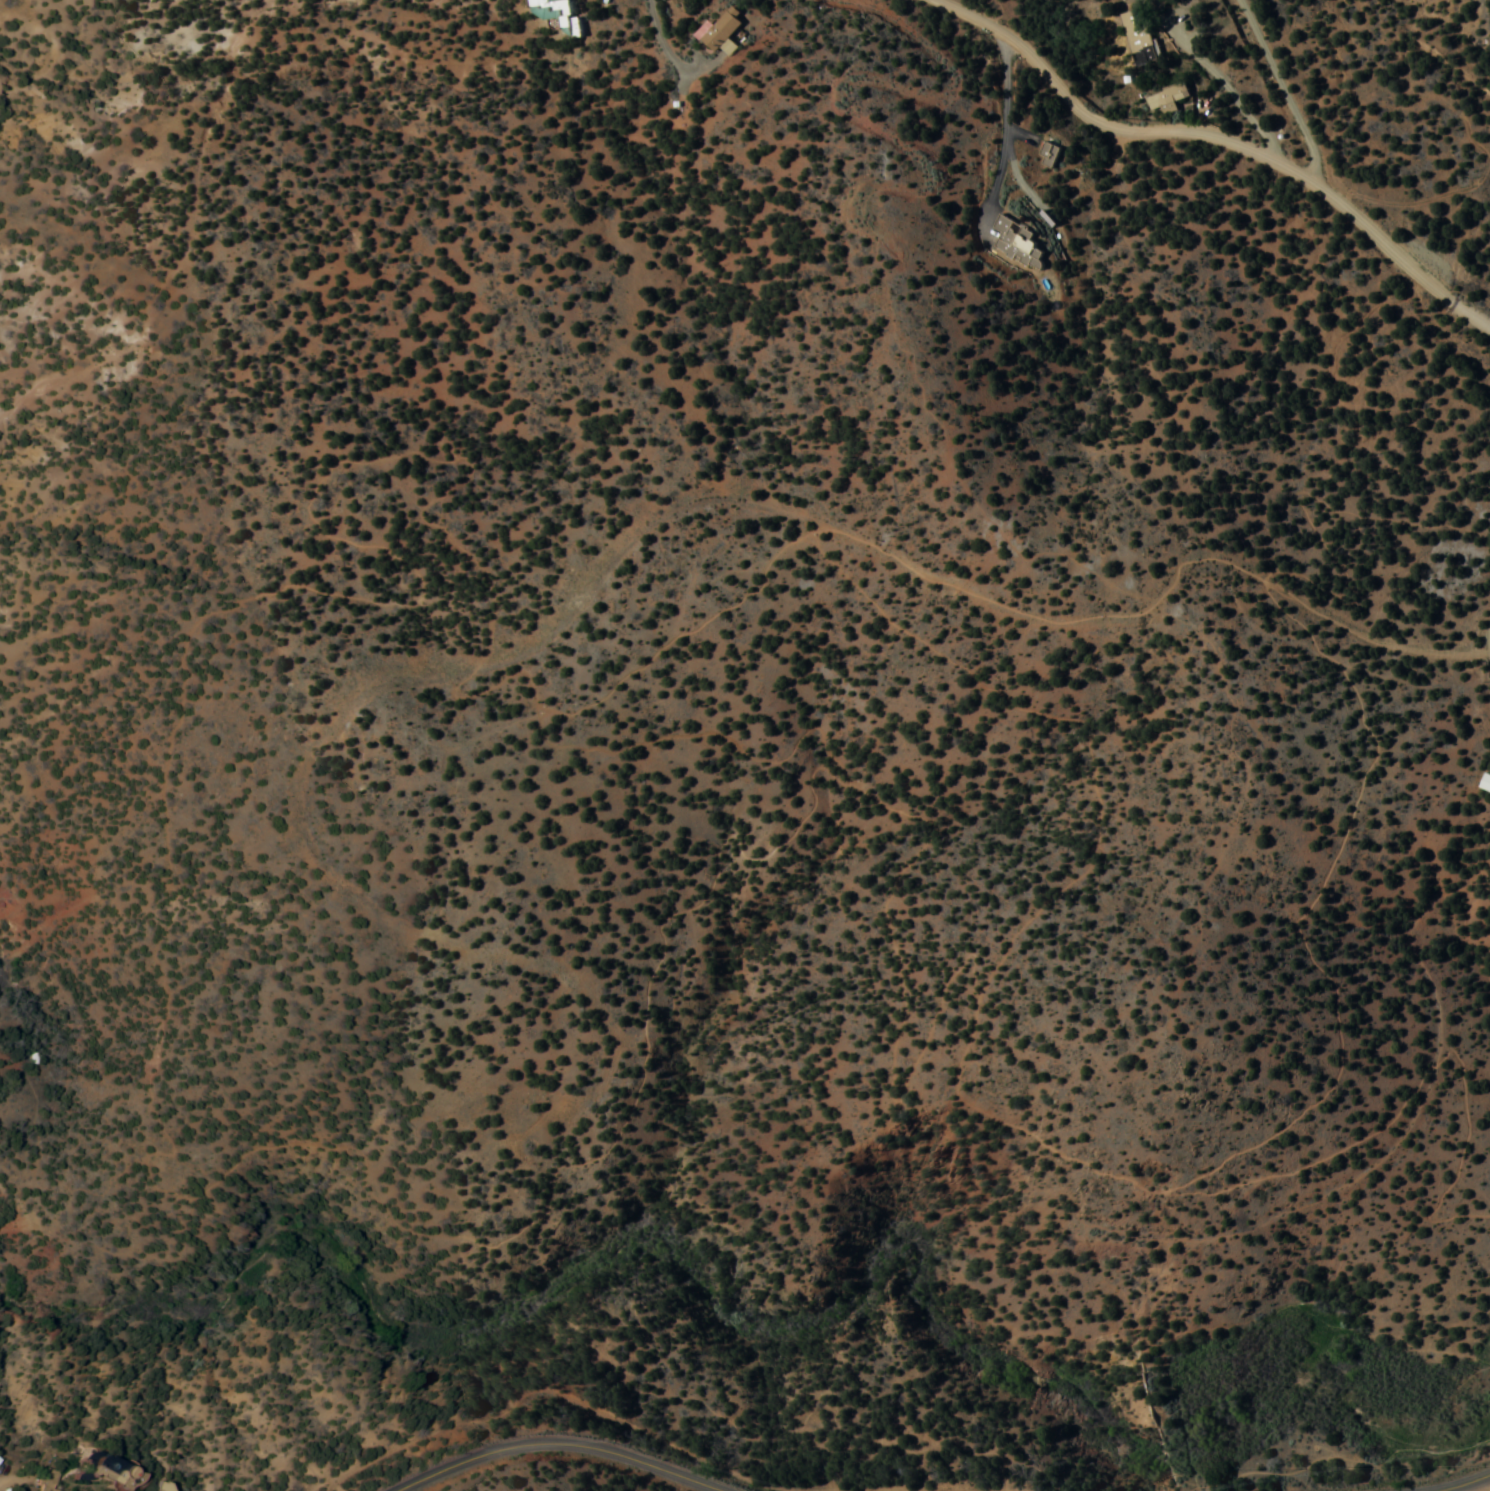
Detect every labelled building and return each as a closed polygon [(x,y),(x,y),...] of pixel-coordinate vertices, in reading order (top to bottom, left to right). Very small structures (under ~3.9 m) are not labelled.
[(532,9),(552,6),(553,10),(561,9),(563,27),(572,26),(573,36),(580,35),(578,17),(571,18),(569,0),(531,0),(532,9)] [(728,37),(746,20),(732,7),(728,11),(723,7),(696,33),(715,52),(720,46),(729,55),(737,46),(728,37)] [(1120,14),(1134,65),(1159,59),(1149,25),(1137,28),(1132,10),(1120,14)] [(1147,97),(1151,109),(1160,107),(1163,115),(1178,110),(1175,100),(1187,96),(1182,81),(1159,89),(1160,92),(1147,97)] [(1044,155),(1041,163),(1052,167),(1060,146),(1045,141),(1040,154),(1044,155)] [(1035,232),(1001,213),(993,226),(1002,231),(993,246),(1037,270),(1047,251),(1030,241),(1035,232)] [(109,1490),(130,1490),(138,1473),(87,1450),(82,1461),(86,1462),(82,1472),(111,1485),(109,1490)] [(169,1482),(144,1482),(144,1490),(169,1490),(169,1482)]
